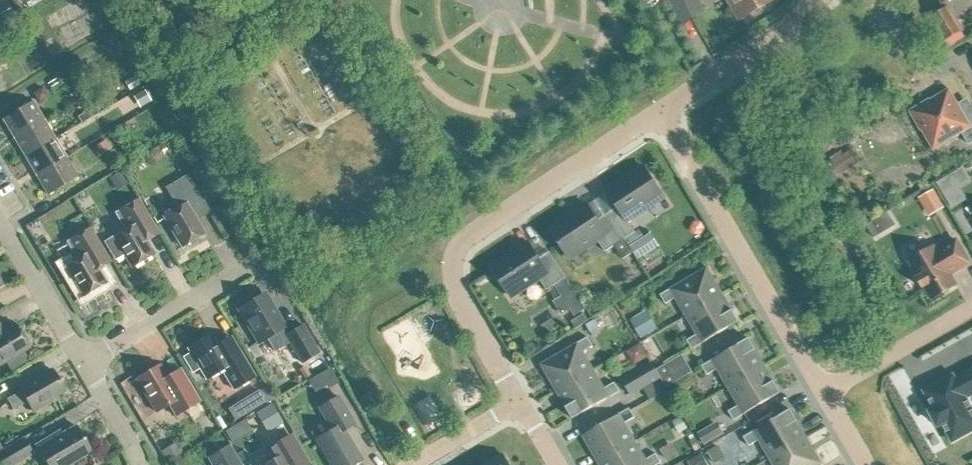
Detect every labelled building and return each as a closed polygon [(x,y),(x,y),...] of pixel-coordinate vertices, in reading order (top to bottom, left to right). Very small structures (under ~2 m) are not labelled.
[(164,10),(158,0),(150,0),(145,2),(152,15),(164,10)] [(704,9),(699,0),(671,0),(667,2),(680,23),(704,9)] [(722,17),(736,9),(742,19),(773,0),(712,0),(722,17)] [(3,18),(13,12),(9,4),(0,9),(0,13),(3,18)] [(944,41),(962,30),(949,7),(930,18),(944,41)] [(192,21),(180,28),(188,42),(200,35),(192,21)] [(41,86),(32,93),(38,103),(48,96),(41,86)] [(948,93),(929,104),(928,102),(911,111),(921,128),(923,127),(934,146),(960,130),(969,144),(971,142),(971,106),(967,98),(955,105),(948,93)] [(14,138),(43,120),(32,101),(2,119),(14,138)] [(81,124),(91,117),(87,110),(76,116),(81,124)] [(25,157),(55,139),(43,120),(14,138),(25,157)] [(36,176),(66,158),(55,139),(25,157),(36,176)] [(839,175),(860,163),(851,148),(830,160),(839,175)] [(66,158),(36,176),(48,195),(77,177),(66,158)] [(961,189),(971,182),(962,167),(936,183),(952,208),(967,199),(961,189)] [(606,215),(622,240),(634,232),(626,220),(662,196),(644,168),(607,192),(617,208),(606,215)] [(114,188),(125,182),(120,172),(109,178),(114,188)] [(181,247),(204,234),(196,221),(210,212),(187,174),(165,188),(177,208),(163,216),(181,247)] [(929,216),(944,207),(933,189),(918,198),(929,216)] [(113,237),(105,242),(116,261),(124,256),(131,268),(154,254),(146,240),(158,233),(138,200),(114,213),(124,230),(113,237)] [(632,254),(622,240),(606,215),(598,220),(588,205),(550,230),(569,258),(597,239),(605,251),(614,245),(623,259),(632,254)] [(889,209),(868,221),(875,234),(896,222),(889,209)] [(83,296),(106,283),(98,269),(109,262),(89,228),(66,242),(76,259),(65,265),(83,296)] [(659,247),(649,232),(629,245),(638,260),(659,247)] [(969,263),(956,240),(936,252),(933,247),(909,261),(918,277),(916,278),(923,288),(925,287),(932,299),(956,285),(950,275),(969,263)] [(550,252),(539,259),(529,243),(492,268),(510,296),(539,278),(547,290),(554,285),(562,298),(554,304),(562,315),(570,310),(573,314),(585,306),(566,278),(566,277),(550,252)] [(686,316),(723,295),(707,267),(660,295),(665,304),(676,298),(686,316)] [(274,312),(263,294),(239,308),(247,321),(244,322),(257,344),(267,338),(274,351),(289,342),(301,363),(319,353),(302,325),(285,335),(282,330),(286,327),(276,311),(274,312)] [(723,295),(686,316),(697,334),(686,340),(692,349),(739,322),(723,295)] [(658,328),(647,309),(630,319),(641,338),(658,328)] [(593,319),(585,323),(590,332),(598,328),(593,319)] [(0,325),(0,365),(5,362),(11,371),(27,361),(22,352),(29,348),(15,324),(3,331),(0,325)] [(218,348),(210,334),(187,348),(189,352),(182,356),(192,373),(199,368),(206,380),(221,370),(233,390),(254,377),(232,339),(218,348)] [(557,392),(594,370),(583,352),(593,346),(588,337),(541,365),(557,392)] [(728,387),(765,366),(749,338),(702,366),(707,375),(717,369),(728,387)] [(693,372),(682,354),(656,370),(666,388),(693,372)] [(630,395),(660,378),(651,362),(621,379),(630,395)] [(170,383),(160,366),(160,365),(130,383),(130,384),(136,380),(155,412),(179,398),(186,410),(200,402),(184,374),(170,383)] [(329,366),(310,377),(317,388),(336,378),(329,366)] [(765,366),(728,387),(738,405),(728,411),(734,420),(780,393),(765,366)] [(921,392),(931,409),(927,412),(935,426),(939,423),(949,441),(971,427),(971,416),(961,397),(971,391),(971,367),(950,379),(949,376),(921,392)] [(64,391),(52,370),(34,380),(33,378),(18,387),(21,391),(7,399),(13,410),(27,401),(33,412),(52,401),(51,398),(64,391)] [(594,370),(557,392),(573,419),(620,391),(614,382),(604,388),(594,370)] [(664,391),(658,381),(644,389),(649,399),(664,391)] [(243,398),(249,409),(271,397),(265,386),(243,398)] [(361,460),(343,431),(353,425),(337,397),(319,408),(332,430),(316,439),(331,464),(353,464),(361,460)] [(271,404),(255,413),(266,432),(282,422),(271,404)] [(598,463),(635,441),(625,423),(635,417),(629,408),(582,436),(598,463)] [(769,458),(806,437),(790,410),(743,437),(749,446),(759,440),(769,458)] [(679,433),(687,428),(680,417),(672,422),(679,433)] [(724,434),(717,422),(697,433),(704,445),(724,434)] [(75,426),(53,439),(52,436),(36,445),(47,464),(69,464),(91,452),(75,426)] [(264,464),(303,464),(306,463),(290,436),(268,449),(274,459),(264,464)] [(769,458),(773,464),(820,464),(822,464),(806,437),(769,458)] [(22,439),(0,452),(0,464),(3,464),(8,462),(10,464),(13,464),(32,454),(22,439)] [(178,441),(162,450),(168,461),(184,452),(178,441)] [(598,463),(600,464),(657,464),(661,462),(656,453),(646,459),(635,441),(598,463)] [(229,443),(206,457),(210,464),(242,464),(229,443)] [(678,454),(672,443),(660,449),(666,461),(678,454)] [(725,457),(718,445),(707,451),(714,463),(725,457)] [(702,453),(687,461),(689,464),(708,464),(702,453)] [(487,464),(507,464),(502,456),(487,464)]
